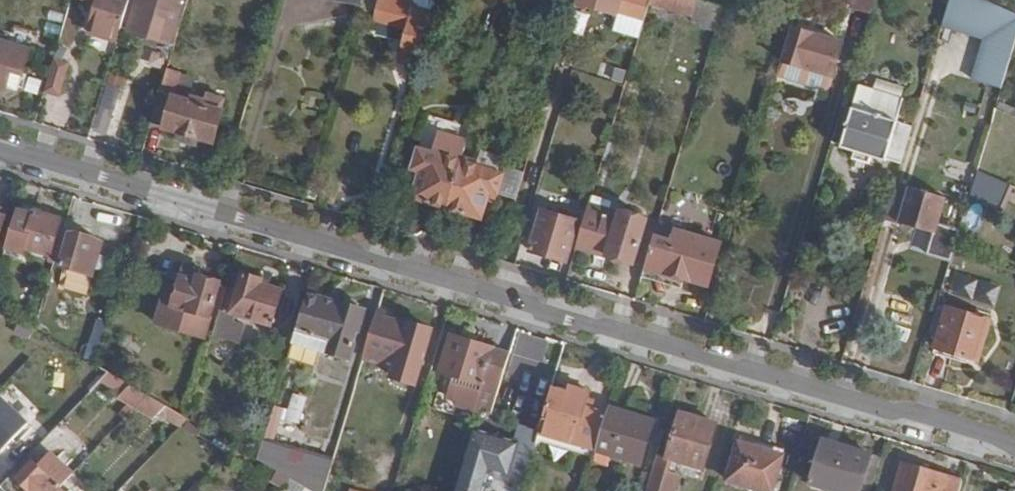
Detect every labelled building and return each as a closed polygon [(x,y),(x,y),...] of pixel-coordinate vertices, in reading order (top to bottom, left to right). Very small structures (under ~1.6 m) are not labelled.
[(120,39),(132,0),(98,0),(102,1),(94,31),(120,39)] [(130,30),(171,43),(184,0),(139,0),(130,30)] [(359,15),(370,18),(374,2),(368,0),(364,0),(359,15)] [(420,67),(437,13),(412,6),(414,0),(382,0),(377,19),(407,28),(398,61),(420,67)] [(645,20),(651,2),(651,0),(603,0),(600,11),(618,17),(620,12),(645,20)] [(724,8),(697,0),(651,0),(651,2),(696,16),(696,19),(706,23),(704,29),(717,31),(724,8)] [(808,0),(800,0),(791,28),(793,28),(805,32),(814,2),(808,0)] [(877,0),(856,0),(854,8),(873,13),(877,0)] [(1003,89),(1014,47),(1014,12),(990,0),(952,0),(945,27),(985,40),(976,81),(1003,89)] [(793,28),(783,62),(832,76),(836,60),(839,61),(844,43),(805,32),(793,28)] [(5,87),(10,69),(22,72),(28,49),(0,41),(0,86),(5,87)] [(56,51),(45,89),(60,93),(72,55),(56,51)] [(167,55),(151,51),(148,66),(163,70),(167,55)] [(162,90),(176,93),(183,70),(169,66),(162,90)] [(125,79),(110,73),(106,81),(122,87),(125,79)] [(106,85),(90,136),(103,140),(118,89),(106,85)] [(902,163),(913,128),(898,124),(905,97),(860,85),(852,109),(845,107),(834,143),(842,145),(841,148),(888,163),(888,159),(902,163)] [(162,90),(152,121),(166,125),(166,127),(214,141),(224,110),(223,110),(225,97),(208,92),(205,98),(192,94),(191,97),(176,93),(162,90)] [(463,161),(469,140),(442,132),(434,153),(423,148),(417,168),(423,172),(416,198),(449,208),(463,161)] [(463,161),(449,208),(481,218),(490,192),(516,199),(524,173),(506,168),(504,173),(497,172),(500,156),(482,151),(479,165),(463,161)] [(1012,186),(978,172),(970,199),(1000,212),(1012,186)] [(944,199),(896,184),(886,217),(935,233),(930,252),(952,259),(956,247),(960,232),(937,225),(944,199)] [(593,196),(579,246),(635,263),(649,221),(614,209),(615,204),(593,196)] [(579,223),(543,212),(532,251),(567,261),(579,223)] [(55,258),(62,232),(58,231),(60,221),(35,214),(34,218),(17,213),(6,249),(23,255),(24,249),(30,251),(29,256),(38,258),(40,253),(55,258)] [(648,267),(690,280),(709,286),(723,244),(660,226),(648,267)] [(55,258),(54,261),(63,264),(62,267),(85,275),(88,266),(97,268),(100,257),(91,254),(95,243),(81,238),(81,234),(68,230),(67,234),(62,232),(55,258)] [(648,267),(645,278),(686,291),(690,280),(648,267)] [(205,336),(222,281),(199,274),(198,279),(182,275),(178,287),(168,284),(162,305),(168,306),(163,324),(205,336)] [(218,320),(215,329),(230,333),(236,314),(273,324),(282,290),(261,283),(262,280),(242,274),(236,295),(226,292),(218,320)] [(307,297),(296,332),(329,343),(325,353),(349,361),(364,312),(342,304),(341,307),(307,297)] [(978,360),(990,322),(948,309),(936,346),(978,360)] [(398,361),(396,367),(393,376),(416,383),(432,330),(419,326),(417,328),(377,316),(367,351),(398,361)] [(30,337),(33,330),(20,322),(17,329),(30,337)] [(493,410),(510,355),(451,337),(439,374),(452,378),(446,399),(456,402),(455,407),(475,413),(478,404),(493,410)] [(367,351),(364,358),(396,367),(398,361),(367,351)] [(95,366),(90,363),(84,372),(100,382),(108,374),(95,366)] [(597,447),(607,411),(592,407),(592,401),(587,400),(589,391),(570,386),(568,392),(553,388),(540,430),(597,447)] [(188,420),(145,395),(134,407),(157,420),(160,416),(180,428),(188,420)] [(10,467),(37,439),(5,408),(0,414),(0,457),(10,467)] [(652,425),(607,411),(597,447),(595,454),(640,467),(652,425)] [(715,426),(680,416),(668,458),(704,468),(715,426)] [(457,490),(482,490),(488,472),(507,477),(518,445),(475,432),(457,490)] [(10,467),(14,472),(42,444),(37,439),(10,467)] [(835,490),(872,490),(882,459),(824,441),(812,484),(835,490)] [(783,456),(740,445),(730,482),(761,490),(773,490),(783,456)] [(288,479),(301,486),(309,490),(324,490),(330,471),(261,451),(258,461),(274,471),(288,479)] [(29,490),(55,490),(58,488),(34,464),(17,480),(29,490)] [(902,465),(894,490),(949,490),(952,479),(902,465)] [(71,474),(61,484),(64,488),(75,478),(71,474)]
